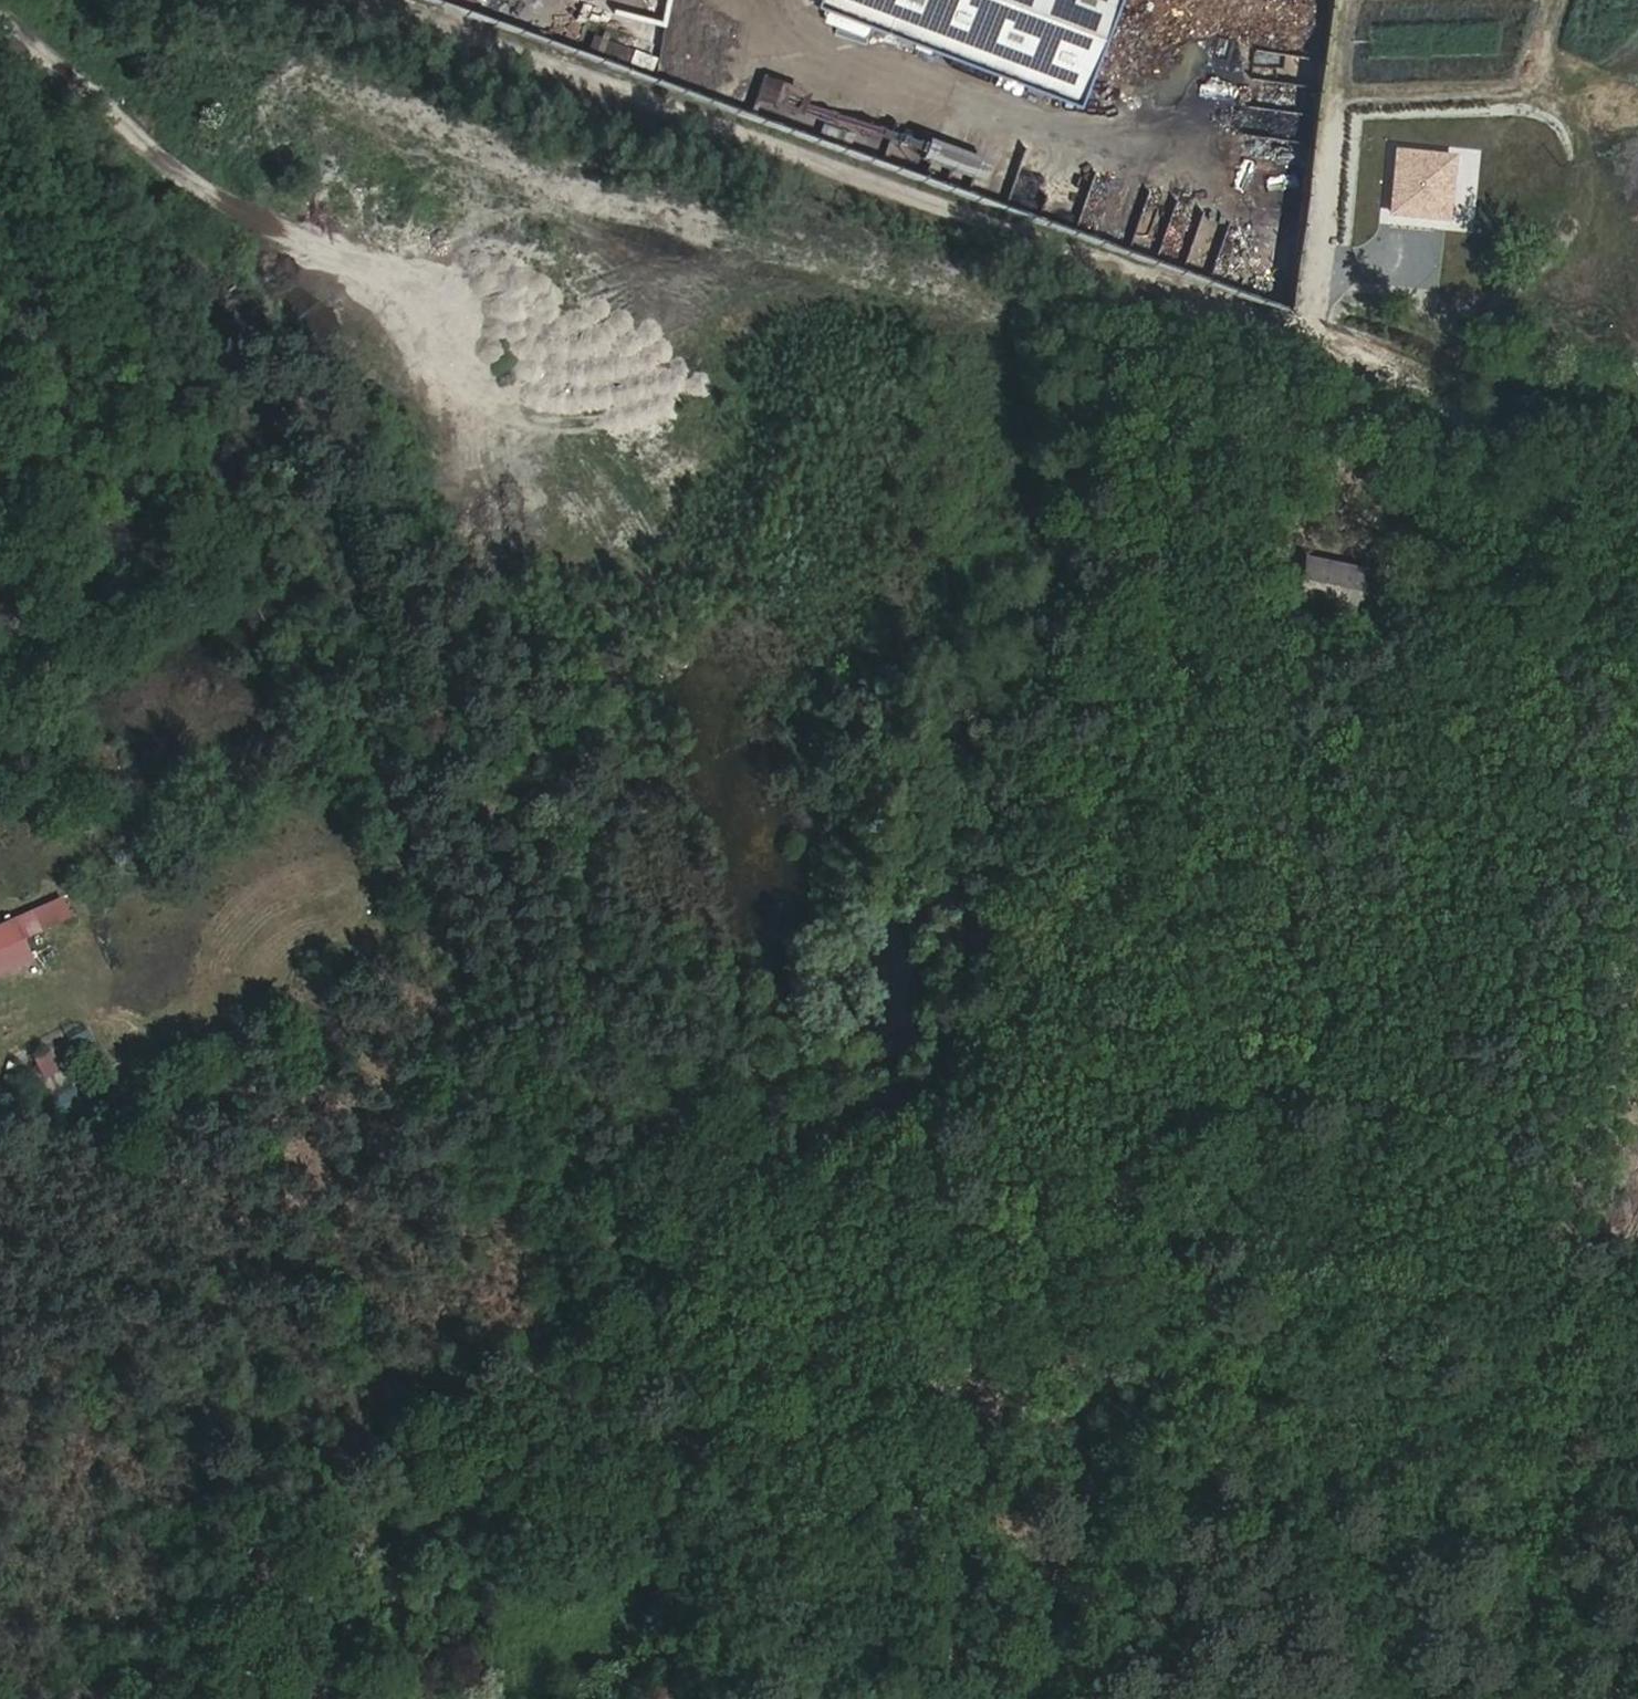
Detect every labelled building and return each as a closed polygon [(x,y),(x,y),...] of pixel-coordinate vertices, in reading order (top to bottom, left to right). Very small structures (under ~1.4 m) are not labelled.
[(1100,0),(793,0),(1066,95),(1100,0)] [(686,96),(694,55),(659,49),(654,84),(686,96)] [(1446,219),(1452,159),(1397,153),(1391,214),(1446,219)] [(1121,226),(1102,222),(1097,244),(1156,258),(1172,194),(1131,184),(1121,226)] [(1378,622),(1388,576),(1304,558),(1294,604),(1378,622)] [(70,918),(62,899),(0,926),(0,949),(70,918)] [(52,1051),(30,1054),(34,1080),(56,1077),(52,1051)]
